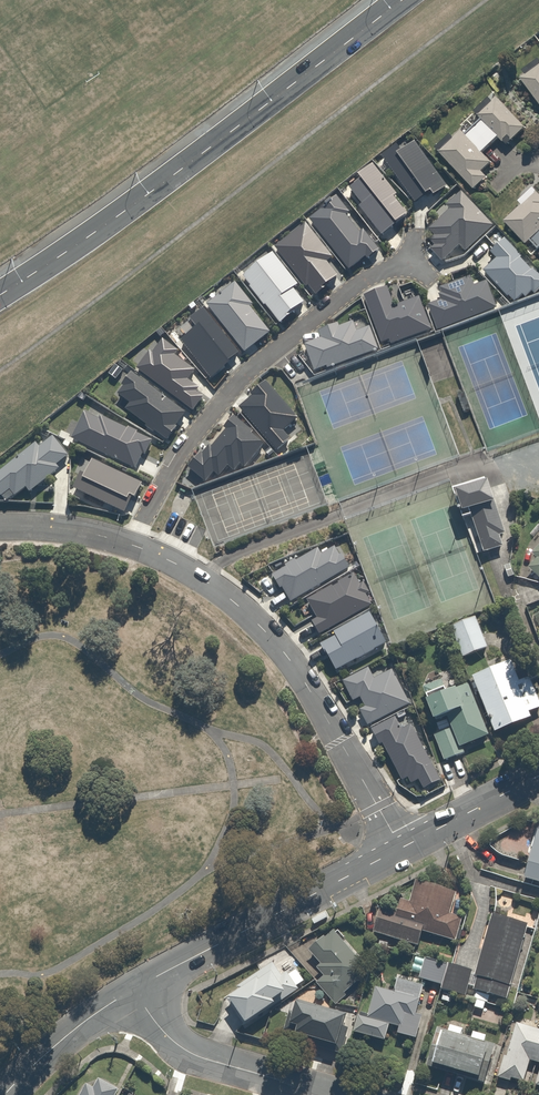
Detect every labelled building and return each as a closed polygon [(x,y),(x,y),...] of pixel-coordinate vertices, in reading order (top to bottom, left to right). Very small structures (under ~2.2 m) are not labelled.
[(518,76),(538,105),(538,60),(518,76)] [(461,127),(436,150),(471,187),(484,175),(479,170),(488,162),(479,152),(496,136),(500,141),(506,136),(509,140),(524,127),(496,97),(475,115),(479,119),(465,131),(461,127)] [(397,146),(382,157),(414,202),(425,194),(426,196),(431,193),(434,197),(447,187),(415,143),(402,152),(397,146)] [(363,206),(359,208),(382,237),(408,216),(394,198),(397,196),(373,166),(359,177),(362,180),(350,189),(363,206)] [(535,247),(538,243),(538,191),(537,188),(502,218),(523,242),(527,238),(535,247)] [(494,226),(462,192),(446,207),(450,211),(429,231),(435,237),(430,242),(435,247),(431,250),(443,263),(460,247),(465,253),(494,226)] [(322,211),(310,220),(350,271),(366,258),(368,260),(380,251),(359,225),(355,227),(346,216),(350,214),(337,198),(321,210),(322,211)] [(306,224),(275,248),(307,288),(309,287),(317,297),(330,286),(329,285),(339,277),(328,263),(334,258),(306,224)] [(538,291),(538,275),(534,269),(533,270),(521,258),(522,258),(505,239),(491,253),(497,260),(483,272),(508,298),(509,297),(515,303),(523,296),(526,298),(532,292),(535,295),(538,291)] [(296,312),(295,311),(304,303),(293,289),(299,286),(273,254),(243,277),(251,287),(250,288),(265,307),(266,306),(281,325),(296,312)] [(438,331),(497,309),(487,282),(474,287),(471,278),(440,289),(442,294),(439,295),(441,301),(428,306),(438,331)] [(235,283),(207,305),(245,354),(271,334),(251,308),(253,306),(235,283)] [(392,346),(432,330),(420,298),(395,307),(388,288),(365,296),(383,344),(390,341),(392,346)] [(182,342),(212,379),(231,364),(229,362),(239,354),(204,310),(190,320),(198,330),(182,342)] [(329,370),(379,351),(370,327),(357,332),(354,322),(340,327),(339,324),(319,332),(322,339),(305,346),(314,372),(328,368),(329,370)] [(150,352),(137,369),(194,412),(204,398),(197,392),(200,389),(189,381),(196,371),(175,356),(178,352),(163,340),(153,354),(150,352)] [(123,371),(116,366),(109,374),(116,380),(123,371)] [(177,427),(186,413),(132,373),(131,375),(128,374),(125,378),(127,379),(122,386),(124,388),(118,395),(131,404),(126,410),(147,426),(146,427),(154,434),(155,432),(167,441),(178,428),(177,427)] [(253,397),(240,408),(277,452),(291,440),(284,432),(299,419),(266,383),(251,395),(253,397)] [(85,413),(72,440),(136,470),(143,455),(145,456),(152,441),(137,434),(138,433),(129,428),(128,430),(101,417),(100,420),(85,413)] [(254,433),(234,417),(224,429),(226,431),(212,449),(209,447),(203,455),(202,453),(189,468),(206,483),(214,473),(220,478),(229,467),(235,472),(240,465),(245,468),(264,445),(252,435),(254,433)] [(2,497),(3,496),(7,501),(15,496),(16,497),(27,489),(31,493),(60,469),(57,466),(69,456),(54,436),(40,448),(36,443),(0,473),(0,495),(2,497)] [(74,490),(125,514),(133,498),(136,499),(143,484),(93,460),(85,475),(81,473),(74,490)] [(484,555),(505,548),(501,536),(506,535),(489,483),(487,484),(486,481),(454,491),(464,521),(472,518),(484,555)] [(524,566),(538,581),(538,539),(529,550),(535,556),(524,566)] [(292,603),(351,568),(342,554),(340,556),(335,548),(322,555),(318,549),(296,563),(295,560),(286,566),(287,568),(273,576),(281,590),(283,589),(292,603)] [(320,635),(372,606),(367,595),(370,593),(364,583),(360,585),(354,574),(339,583),(340,585),(333,588),(333,587),(307,601),(318,619),(312,622),(320,635)] [(387,644),(370,614),(334,633),(336,636),(321,645),(327,658),(329,657),(337,671),(357,660),(358,660),(375,651),(387,644)] [(476,617),(443,630),(455,658),(487,645),(476,617)] [(421,693),(424,698),(419,701),(428,718),(431,716),(437,729),(428,734),(441,760),(464,749),(464,748),(527,716),(525,711),(538,704),(538,691),(528,669),(515,675),(505,656),(464,677),(466,680),(445,690),(442,683),(421,693)] [(360,710),(368,727),(410,704),(392,670),(375,679),(370,669),(344,682),(354,703),(361,699),(366,707),(360,710)] [(402,730),(396,718),(373,730),(380,745),(383,744),(403,781),(409,779),(412,785),(419,781),(424,790),(441,781),(412,725),(402,730)] [(534,826),(516,874),(538,882),(538,828),(534,826)] [(395,908),(376,903),(369,931),(414,943),(417,931),(452,940),(458,919),(446,915),(453,888),(412,877),(406,900),(398,898),(395,908)] [(523,928),(489,916),(470,972),(476,974),(471,988),(500,998),(523,928)] [(321,936),(308,950),(320,961),(316,964),(324,972),(316,980),(335,999),(369,964),(334,930),(325,940),(321,936)] [(466,969),(420,958),(416,976),(438,982),(436,988),(459,994),(466,969)] [(272,970),(266,962),(221,996),(240,1021),(268,1000),(267,999),(274,993),(279,999),(304,980),(293,966),(285,972),(279,964),(272,970)] [(358,1015),(354,1033),(386,1039),(389,1025),(398,1026),(396,1033),(416,1037),(421,1015),(414,1014),(420,985),(396,980),(393,991),(375,987),(369,1017),(358,1015)] [(346,1015),(290,998),(282,1023),(290,1025),(288,1032),(327,1043),(325,1049),(338,1053),(346,1026),(343,1025),(346,1015)] [(513,1022),(504,1056),(499,1055),(493,1077),(507,1081),(508,1078),(522,1081),(528,1059),(538,1062),(533,1083),(538,1084),(538,1029),(513,1022)] [(485,1036),(468,1032),(466,1039),(457,1037),(460,1028),(446,1024),(444,1033),(433,1030),(425,1063),(485,1079),(493,1046),(483,1043),(485,1036)] [(115,1086),(91,1073),(85,1085),(80,1082),(73,1094),(110,1094),(115,1086)]
